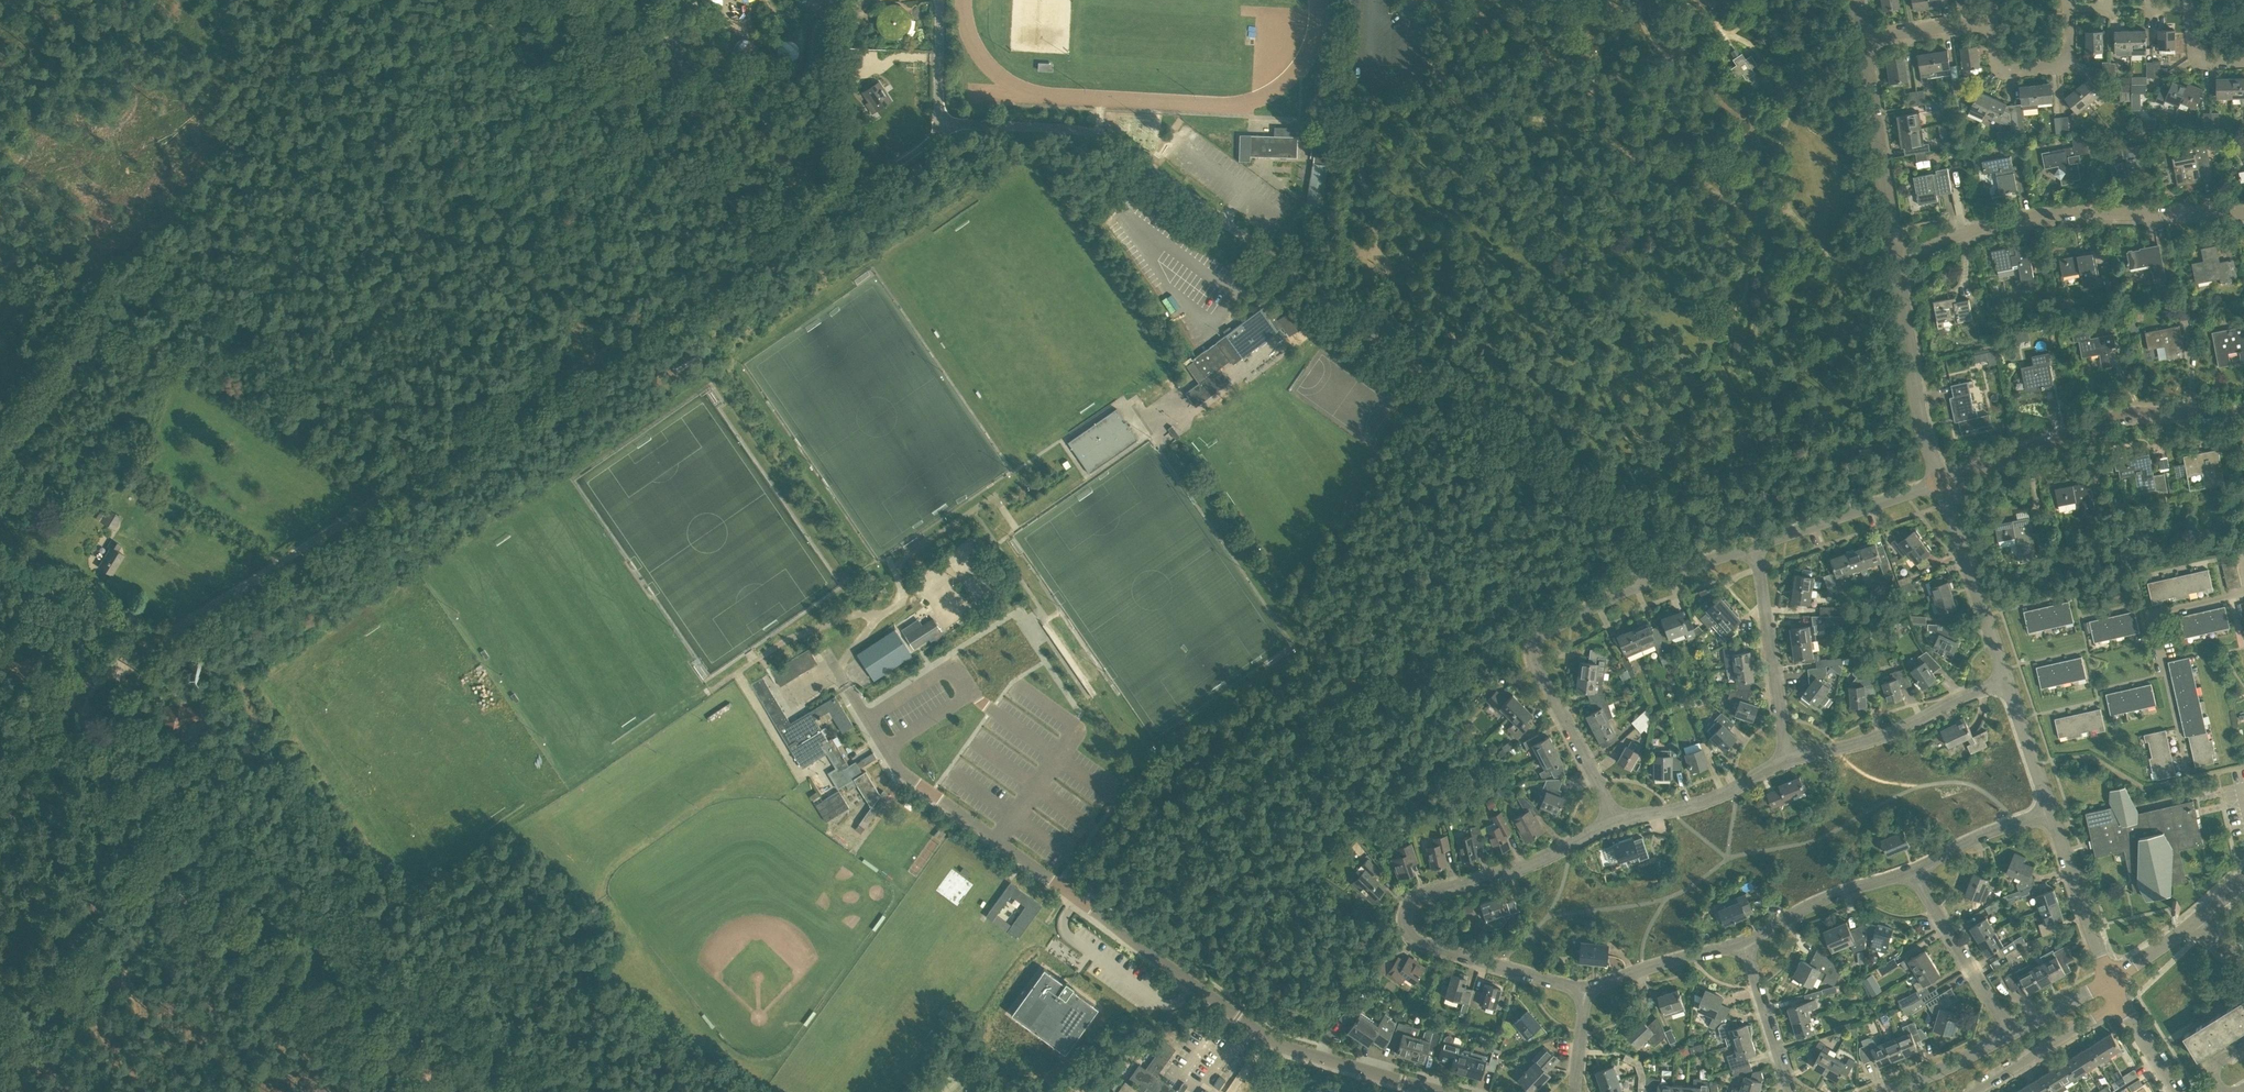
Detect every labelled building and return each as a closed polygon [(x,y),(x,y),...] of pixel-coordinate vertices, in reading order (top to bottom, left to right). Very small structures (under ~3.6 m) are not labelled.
[(1884,10),(1900,7),(1899,0),(1883,0),(1884,10)] [(1929,0),(1914,0),(1915,10),(1930,7),(1929,0)] [(911,23),(911,21),(911,20),(911,18),(910,16),(910,15),(909,14),(908,12),(907,11),(906,10),(905,8),(904,7),(902,7),(901,6),(899,5),(898,5),(896,4),(895,4),(893,4),(891,5),(890,5),(888,5),(886,6),(885,7),(884,8),(882,9),(881,10),(880,12),(879,13),(879,14),(878,16),(878,18),(877,19),(877,21),(877,23),(878,24),(878,26),(878,27),(879,29),(880,30),(881,32),(882,33),(883,34),(884,35),(886,36),(887,36),(889,37),(890,37),(892,38),(893,38),(895,38),(896,38),(898,37),(900,37),(901,36),(902,36),(904,35),(905,34),(906,33),(907,31),(908,30),(909,29),(910,27),(910,26),(911,24),(911,23)] [(2131,48),(2131,30),(2116,31),(2116,49),(2131,48)] [(2146,30),(2131,30),(2131,48),(2146,48),(2146,30)] [(2176,53),(2175,47),(2175,30),(2159,30),(2160,54),(2176,53)] [(2102,50),(2102,31),(2087,31),(2087,51),(2102,50)] [(729,37),(731,52),(751,50),(749,34),(729,37)] [(1980,66),(1978,47),(1977,45),(1961,48),(1964,68),(1980,66)] [(1751,68),(1756,64),(1751,55),(1745,58),(1741,53),(1740,54),(1736,48),(1730,52),(1734,58),(1732,59),(1736,65),(1730,68),(1736,77),(1742,74),(1745,79),(1755,73),(1751,68)] [(1933,52),(1936,70),(1942,69),(1943,72),(1951,71),(1948,50),(1933,52)] [(1936,70),(1933,52),(1919,54),(1921,72),(1922,82),(1928,81),(1928,78),(1937,76),(1936,70)] [(861,54),(845,53),(844,53),(844,66),(860,67),(861,54)] [(1909,79),(1905,56),(1887,59),(1891,82),(1909,79)] [(2160,60),(2154,60),(2154,77),(2160,77),(2172,69),(2172,67),(2161,68),(2160,60)] [(2102,61),(2103,68),(2096,68),(2096,72),(2102,78),(2110,78),(2110,62),(2109,62),(2109,61),(2102,61)] [(1054,63),(1039,62),(1038,70),(1053,71),(1054,63)] [(1961,92),(1969,90),(1967,76),(1959,77),(1961,92)] [(1959,77),(1952,78),(1954,93),(1961,92),(1959,77)] [(2090,102),(2096,97),(2099,100),(2104,95),(2090,78),(2078,88),(2090,102)] [(2233,97),(2233,78),(2218,78),(2218,97),(2233,97)] [(2233,78),(2233,97),(2240,97),(2240,105),(2243,105),(2243,78),(2233,78)] [(892,100),(879,81),(863,92),(869,102),(870,101),(877,110),(892,100)] [(2166,99),(2180,105),(2187,87),(2173,81),(2171,86),(2167,84),(2165,88),(2161,87),(2156,100),(2164,104),(2166,99)] [(2187,111),(2190,104),(2195,106),(2197,102),(2201,103),(2204,96),(2200,95),(2203,88),(2189,82),(2187,87),(2180,105),(2179,108),(2187,111)] [(2036,85),(2038,102),(2053,101),(2051,84),(2036,85)] [(2146,84),(2131,84),(2131,92),(2132,110),(2141,110),(2141,93),(2147,93),(2146,84)] [(2036,85),(2021,87),(2023,108),(2038,107),(2037,102),(2038,102),(2036,85)] [(2090,102),(2078,88),(2066,98),(2076,109),(2070,114),(2075,120),(2087,110),(2088,111),(2094,106),(2090,102)] [(1924,90),(1918,91),(1920,104),(1926,103),(1924,90)] [(1918,91),(1910,92),(1911,98),(1904,99),(1905,107),(1920,104),(1918,91)] [(1985,114),(1993,96),(1979,91),(1969,113),(1983,119),(1985,114)] [(2010,111),(2004,108),(2007,102),(1993,96),(1985,114),(1999,119),(2005,122),(2010,121),(2011,121),(2010,111)] [(1957,99),(1941,101),(1943,109),(1944,114),(1950,113),(1949,107),(1958,105),(1957,99)] [(1941,101),(1926,103),(1927,111),(1943,109),(1941,101)] [(1900,131),(1922,128),(1920,112),(1897,115),(1900,131)] [(2212,126),(2212,112),(2203,112),(2204,126),(2212,126)] [(2063,133),(2062,116),(2054,117),(2056,134),(2063,133)] [(2026,136),(2024,119),(2017,120),(2019,137),(2026,136)] [(2019,137),(2017,120),(2011,121),(2010,121),(2012,137),(2019,137)] [(1925,144),(1922,128),(1900,131),(1902,147),(1925,144)] [(2072,135),(2074,146),(2042,152),(2045,168),(2058,166),(2059,168),(2055,174),(2061,178),(2062,184),(2074,182),(2074,180),(2081,179),(2078,161),(2081,161),(2079,154),(2090,152),(2086,133),(2072,135)] [(1251,134),(1251,135),(1250,155),(1297,156),(1298,136),(1251,134)] [(1250,155),(1251,135),(1240,135),(1239,156),(1250,156),(1250,155)] [(1328,160),(1333,160),(1334,149),(1333,148),(1334,140),(1314,137),(1311,157),(1314,157),(1308,194),(1313,195),(1312,204),(1321,205),(1328,160)] [(2194,147),(2195,154),(2172,158),(2178,186),(2202,181),(2199,165),(2210,163),(2207,151),(2206,144),(2194,147)] [(2126,157),(2127,161),(2110,164),(2113,178),(2112,179),(2112,182),(2114,181),(2114,186),(2131,183),(2129,170),(2144,167),(2140,145),(2122,148),(2124,157),(2126,157)] [(2000,193),(2017,190),(2011,155),(1982,160),(1984,173),(1996,171),(2000,193)] [(1948,167),(1936,169),(1937,173),(1933,174),(1933,173),(1914,176),(1917,193),(1916,193),(1917,199),(1918,199),(1919,204),(1938,201),(1936,191),(1940,190),(1941,194),(1952,192),(1948,167)] [(2033,280),(2035,280),(2028,245),(2015,248),(2015,249),(2011,250),(2010,248),(1993,252),(1997,269),(2018,265),(2022,282),(2023,282),(2033,280)] [(2159,245),(2127,251),(2130,267),(2152,263),(2155,281),(2166,280),(2159,245)] [(2194,264),(2197,282),(2221,277),(2222,282),(2232,280),(2228,261),(2219,263),(2216,246),(2203,249),(2205,261),(2194,264)] [(2099,284),(2096,269),(2093,252),(2059,258),(2062,277),(2081,273),(2084,287),(2099,284)] [(1166,289),(1157,295),(1165,307),(1174,300),(1166,289)] [(1973,318),(1969,299),(1957,301),(1956,297),(1934,301),(1937,319),(1936,320),(1938,329),(1945,327),(1943,320),(1953,318),(1953,320),(1952,320),(1953,323),(1956,323),(1956,322),(1973,318)] [(1272,305),(1263,311),(1261,308),(1216,341),(1233,364),(1277,331),(1276,330),(1283,325),(1289,334),(1305,323),(1293,307),(1280,317),(1272,305)] [(2179,314),(2181,321),(2190,320),(2188,312),(2179,314)] [(2193,314),(2194,322),(2201,321),(2199,313),(2193,314)] [(2184,350),(2181,332),(2179,325),(2145,332),(2148,347),(2165,344),(2168,359),(2181,357),(2179,351),(2184,350)] [(2212,332),(2219,367),(2231,364),(2231,360),(2229,360),(2228,353),(2237,351),(2237,353),(2240,352),(2242,362),(2243,362),(2243,326),(2212,332)] [(2079,340),(2091,338),(2089,329),(2072,332),(2074,342),(2079,341),(2079,340)] [(2114,333),(2091,338),(2079,340),(2079,341),(2083,358),(2100,354),(2103,368),(2113,366),(2110,348),(2116,346),(2114,333)] [(1304,362),(1310,352),(1304,348),(1298,359),(1304,362)] [(1205,349),(1192,359),(1193,361),(1186,366),(1195,378),(1202,373),(1206,377),(1206,378),(1185,393),(1195,406),(1195,407),(1229,382),(1205,349)] [(1990,364),(1997,363),(1994,350),(1988,352),(1990,364)] [(2035,365),(2023,367),(2027,390),(2041,387),(2042,388),(2054,386),(2049,363),(2052,362),(2050,353),(2033,356),(2035,365)] [(1284,374),(1289,378),(1296,368),(1291,364),(1284,374)] [(1950,397),(1952,404),(1955,422),(1960,421),(1962,431),(1992,424),(1990,413),(1976,417),(1972,401),(1983,398),(1981,390),(1950,397)] [(1089,473),(1138,439),(1117,408),(1068,442),(1089,473)] [(1180,436),(1175,429),(1172,426),(1168,429),(1170,432),(1176,440),(1180,436)] [(1861,451),(1863,459),(1875,456),(1873,449),(1861,451)] [(2218,449),(2184,455),(2187,474),(2203,471),(2206,487),(2225,483),(2218,449)] [(2156,488),(2153,474),(2150,454),(2117,460),(2121,477),(2136,474),(2139,491),(2156,488)] [(1067,460),(1062,463),(1066,469),(1071,465),(1067,460)] [(2090,481),(2055,487),(2059,505),(2076,502),(2079,519),(2097,516),(2090,481)] [(99,521),(115,530),(123,516),(107,508),(99,521)] [(2038,559),(2036,552),(2030,517),(1995,523),(1999,540),(2016,537),(2019,555),(2021,562),(2038,559)] [(1902,557),(1922,541),(1920,538),(1921,537),(1917,531),(1915,531),(1914,531),(1908,535),(1905,532),(1892,542),(1903,556),(1902,557)] [(112,574),(114,570),(124,554),(117,550),(121,544),(112,539),(107,546),(110,547),(98,566),(112,574)] [(1922,541),(1902,557),(1905,561),(1912,556),(1916,562),(1921,568),(1930,561),(1926,555),(1931,551),(1930,551),(1931,549),(1926,543),(1925,544),(1922,541)] [(1875,543),(1860,548),(1867,566),(1880,562),(1884,574),(1892,571),(1885,549),(1878,552),(1875,543)] [(1867,566),(1860,548),(1846,553),(1852,571),(1861,568),(1867,588),(1873,586),(1867,566)] [(2219,552),(2228,589),(2242,585),(2234,549),(2219,552)] [(1836,572),(1830,574),(1835,590),(1836,594),(1843,591),(1838,576),(1852,571),(1846,553),(1831,558),(1836,572)] [(1803,570),(1803,575),(1797,574),(1797,575),(1795,576),(1794,582),(1796,583),(1795,587),(1813,590),(1815,576),(1813,576),(1814,571),(1812,569),(1805,568),(1803,570)] [(2208,569),(2193,572),(2197,591),(2205,590),(2206,592),(2213,591),(2208,569)] [(2193,572),(2178,576),(2183,598),(2190,596),(2189,593),(2197,591),(2193,572)] [(1835,590),(1830,574),(1824,576),(1829,592),(1835,590)] [(1900,586),(1913,582),(1911,575),(1898,579),(1900,586)] [(2183,598),(2178,576),(2163,579),(2167,598),(2175,596),(2176,599),(2183,598)] [(1935,600),(1953,594),(1951,590),(1952,589),(1950,583),(1949,582),(1948,582),(1944,583),(1942,577),(1929,581),(1929,582),(1933,594),(1928,595),(1930,602),(1935,600)] [(2167,598),(2163,579),(2148,583),(2153,604),(2160,603),(2159,600),(2167,598)] [(1916,588),(1913,582),(1900,586),(1902,592),(1916,588)] [(1813,590),(1795,587),(1794,593),(1792,594),(1792,599),(1793,601),(1811,603),(1813,590)] [(1953,594),(1935,600),(1941,618),(1950,615),(1948,610),(1957,607),(1957,606),(1957,605),(1956,600),(1954,600),(1953,594)] [(1708,627),(1730,608),(1720,597),(1710,606),(1706,600),(1701,604),(1708,611),(1700,618),(1708,627)] [(2069,601),(2054,604),(2059,626),(2074,622),(2069,601)] [(2059,626),(2054,604),(2039,608),(2044,629),(2059,626)] [(1820,616),(1823,616),(1845,615),(1842,607),(1820,606),(1820,616)] [(2225,606),(2210,609),(2215,631),(2230,627),(2225,606)] [(1740,619),(1730,608),(1708,627),(1711,625),(1720,635),(1718,637),(1724,643),(1735,633),(1730,628),(1740,619)] [(2044,629),(2039,608),(2024,611),(2029,632),(2044,629)] [(2210,609),(2195,613),(2200,634),(2215,631),(2210,609)] [(2135,610),(2120,614),(2125,635),(2140,632),(2135,610)] [(1662,618),(1667,633),(1669,637),(1685,632),(1688,640),(1696,637),(1690,619),(1684,621),(1680,611),(1669,616),(1662,618)] [(2200,634),(2195,613),(2180,616),(2185,637),(2200,634)] [(2120,614),(2105,617),(2110,639),(2125,635),(2120,614)] [(916,616),(898,626),(902,632),(920,622),(916,616)] [(2110,639),(2105,617),(2090,621),(2092,629),(2095,642),(2110,639)] [(944,634),(941,630),(934,619),(906,637),(914,648),(934,635),(937,639),(944,634)] [(1648,622),(1632,629),(1641,650),(1655,645),(1663,665),(1665,667),(1672,663),(1668,654),(1661,635),(1658,630),(1653,632),(1648,622)] [(1954,626),(1928,623),(1928,634),(1940,635),(1934,648),(1952,656),(1958,643),(1950,639),(1953,633),(1954,626)] [(1793,644),(1811,641),(1817,640),(1815,625),(1791,629),(1793,644)] [(895,629),(857,654),(874,680),(912,655),(895,629)] [(1641,650),(1632,629),(1616,636),(1626,657),(1641,650)] [(1669,637),(1667,633),(1661,635),(1668,654),(1675,651),(1669,637)] [(1811,641),(1793,644),(1795,658),(1805,657),(1805,663),(1818,661),(1821,660),(1820,655),(1818,656),(1817,653),(1813,654),(1811,641)] [(1726,668),(1751,665),(1749,651),(1740,652),(1739,646),(1723,648),(1726,668)] [(781,686),(818,663),(809,648),(772,671),(781,686)] [(1590,649),(1588,659),(1588,662),(1579,661),(1577,675),(1603,679),(1607,651),(1590,649)] [(1942,667),(1941,666),(1927,651),(1918,657),(1922,663),(1912,670),(1923,687),(1936,678),(1933,673),(1942,667)] [(1625,661),(1623,656),(1619,657),(1627,671),(1632,669),(1628,659),(1625,661)] [(1827,659),(1828,665),(1843,664),(1844,656),(1827,659)] [(2067,660),(2072,681),(2087,678),(2082,656),(2067,660)] [(2172,677),(2193,672),(2190,657),(2168,661),(2172,677)] [(2072,681),(2067,660),(2052,663),(2057,685),(2072,681)] [(2057,685),(2052,663),(2037,667),(2041,688),(2057,685)] [(1901,688),(1912,685),(1902,664),(1892,668),(1893,671),(1890,672),(1892,679),(1883,682),(1889,701),(1903,697),(1901,688)] [(1751,665),(1726,668),(1727,676),(1734,675),(1736,689),(1750,690),(1749,680),(1753,679),(1751,665)] [(1815,678),(1804,693),(1817,703),(1830,687),(1822,680),(1829,671),(1828,665),(1809,668),(1810,676),(1812,676),(1815,678)] [(1866,695),(1875,694),(1876,694),(1873,668),(1853,670),(1853,674),(1856,676),(1852,682),(1852,687),(1850,687),(1852,706),(1867,704),(1866,695)] [(1630,678),(1627,671),(1619,675),(1622,682),(1630,678)] [(1788,682),(1798,683),(1799,673),(1790,672),(1788,682)] [(2193,672),(2172,677),(2175,692),(2197,687),(2193,672)] [(1603,679),(1577,675),(1576,689),(1587,690),(1590,701),(1607,699),(1605,693),(1601,692),(1602,685),(1603,679)] [(750,684),(802,768),(828,752),(847,783),(854,779),(870,806),(872,805),(872,806),(859,824),(865,828),(889,795),(883,790),(881,793),(878,792),(866,771),(863,773),(856,761),(849,765),(832,738),(827,741),(815,719),(810,711),(802,716),(805,721),(793,728),(762,677),(750,684)] [(2151,683),(2136,687),(2141,708),(2156,705),(2151,683)] [(2141,708),(2136,687),(2121,690),(2126,712),(2141,708)] [(2197,687),(2175,692),(2179,707),(2200,702),(2197,687)] [(1750,690),(1736,689),(1731,689),(1728,698),(1739,701),(1735,715),(1752,720),(1757,705),(1747,702),(1750,690)] [(2126,712),(2121,690),(2106,694),(2112,715),(2126,712)] [(1510,717),(1523,704),(1513,694),(1506,700),(1496,691),(1487,700),(1501,714),(1504,711),(1510,717)] [(835,696),(810,711),(815,719),(829,711),(842,732),(853,725),(835,696)] [(1607,699),(1590,701),(1594,711),(1586,715),(1592,728),(1608,720),(1613,717),(1608,704),(1607,699)] [(2203,717),(2200,702),(2179,707),(2182,722),(2203,717)] [(165,707),(160,722),(171,734),(187,730),(190,723),(205,719),(208,711),(202,704),(186,708),(180,703),(165,707)] [(1523,704),(1510,717),(1515,722),(1507,729),(1518,739),(1532,725),(1527,720),(1533,714),(1523,704)] [(1636,728),(1650,715),(1646,708),(1631,722),(1636,728)] [(2085,712),(2089,731),(2097,729),(2098,732),(2105,730),(2101,708),(2085,712)] [(1728,730),(1729,729),(1735,723),(1721,712),(1715,718),(1717,719),(1707,729),(1707,730),(1712,735),(1710,736),(1723,749),(1735,737),(1728,730)] [(2085,712),(2070,715),(2075,737),(2082,735),(2081,732),(2089,731),(2085,712)] [(1650,715),(1636,728),(1640,733),(1650,725),(1650,715)] [(2075,737),(2070,715),(2055,718),(2059,737),(2068,736),(2068,738),(2075,737)] [(1973,735),(1973,733),(1964,717),(1956,720),(1957,722),(1941,730),(1949,746),(1949,745),(1968,736),(1971,742),(1968,744),(1972,752),(1988,744),(1985,739),(1988,738),(1988,732),(1987,729),(1973,735)] [(2203,717),(2182,722),(2185,736),(2189,736),(2208,732),(2208,731),(2207,731),(2203,717)] [(1608,720),(1592,728),(1603,747),(1616,740),(1615,739),(1617,738),(1614,732),(1608,720)] [(2150,749),(2169,745),(2166,729),(2144,734),(2146,742),(2149,741),(2150,749)] [(2209,740),(2208,732),(2189,736),(2192,751),(2214,746),(2212,739),(2209,740)] [(1538,757),(1555,749),(1549,737),(1540,741),(1537,735),(1523,743),(1526,749),(1532,746),(1538,757)] [(1513,746),(1510,742),(1509,741),(1502,747),(1502,748),(1499,751),(1498,755),(1499,757),(1513,746)] [(1629,747),(1627,746),(1618,761),(1630,768),(1632,766),(1636,769),(1639,763),(1635,760),(1639,753),(1637,752),(1640,746),(1632,741),(1629,747)] [(1705,757),(1712,755),(1705,741),(1699,743),(1701,748),(1685,753),(1690,770),(1707,765),(1705,757)] [(2169,745),(2150,749),(2152,757),(2149,758),(2151,765),(2173,760),(2169,745)] [(2214,746),(2192,751),(2196,766),(2215,762),(2213,754),(2215,753),(2214,746)] [(2128,754),(2132,764),(2148,758),(2144,748),(2128,754)] [(1555,749),(1538,757),(1544,769),(1539,772),(1541,777),(1544,777),(1551,774),(1553,776),(1564,774),(1561,762),(1562,761),(1555,749)] [(1671,768),(1682,768),(1677,751),(1667,751),(1667,755),(1653,756),(1653,777),(1671,776),(1671,768)] [(877,758),(873,752),(860,760),(864,766),(877,758)] [(2176,775),(2173,760),(2151,765),(2153,772),(2155,771),(2157,779),(2176,775)] [(1781,787),(1775,790),(1767,793),(1773,807),(1792,799),(1791,795),(1805,789),(1800,776),(1780,784),(1781,787)] [(1555,794),(1558,788),(1562,779),(1546,779),(1542,790),(1547,792),(1542,804),(1559,812),(1565,798),(1555,794)] [(846,784),(849,790),(857,785),(854,780),(846,784)] [(942,785),(938,790),(953,800),(957,795),(942,785)] [(2116,813),(2124,850),(2134,892),(2143,891),(2147,898),(2172,893),(2172,884),(2187,881),(2180,849),(2203,844),(2197,816),(2194,817),(2193,809),(2195,808),(2193,800),(2169,805),(2170,807),(2138,814),(2139,811),(2125,786),(2110,789),(2110,801),(2113,806),(2116,813)] [(826,821),(849,807),(839,791),(816,805),(826,821)] [(1535,821),(1529,810),(1533,807),(1520,794),(1516,797),(1525,812),(1513,820),(1521,834),(1525,832),(1529,839),(1543,830),(1537,820),(1535,821)] [(1486,802),(1489,809),(1496,805),(1492,798),(1488,800),(1488,801),(1486,802)] [(985,812),(988,808),(976,799),(973,803),(985,812)] [(1435,808),(1433,806),(1430,810),(1428,813),(1429,814),(1431,815),(1435,817),(1435,816),(1438,812),(1438,811),(1439,810),(1435,808)] [(2116,813),(2113,806),(2086,812),(2096,856),(2124,850),(2116,813)] [(978,810),(976,814),(989,823),(991,819),(978,810)] [(1494,853),(1510,847),(1505,834),(1512,832),(1501,811),(1491,816),(1496,824),(1498,823),(1499,826),(1486,831),(1484,826),(1479,828),(1486,847),(1491,845),(1494,853)] [(948,830),(941,825),(934,835),(941,840),(948,830)] [(1462,861),(1477,858),(1474,844),(1483,842),(1477,826),(1470,827),(1472,836),(1457,839),(1462,861)] [(1888,854),(1910,845),(1904,829),(1882,839),(1888,854)] [(1443,850),(1449,849),(1446,836),(1434,838),(1436,845),(1427,847),(1432,868),(1446,865),(1443,850)] [(1613,844),(1619,860),(1628,857),(1630,862),(1649,856),(1642,837),(1633,840),(1632,837),(1613,844)] [(1413,873),(1413,872),(1408,860),(1415,858),(1411,844),(1397,849),(1400,857),(1392,859),(1399,878),(1413,873)] [(2020,890),(2037,884),(2032,871),(2034,866),(2023,862),(2025,857),(2015,853),(2008,872),(2019,876),(2017,883),(2019,890),(2020,890)] [(1371,875),(1378,869),(1367,859),(1356,871),(1361,876),(1354,884),(1371,901),(1384,888),(1371,875)] [(971,873),(963,868),(960,872),(968,878),(971,873)] [(1988,879),(1974,873),(1968,871),(1964,883),(1969,885),(1965,894),(1980,899),(1988,879)] [(1042,905),(1010,882),(986,915),(992,920),(1010,895),(1025,906),(1007,931),(1018,939),(1042,905)] [(2040,894),(2037,884),(2020,890),(2024,899),(2030,897),(2032,905),(2039,902),(2041,910),(2059,904),(2054,889),(2040,894)] [(1752,908),(1746,893),(1726,901),(1728,905),(1720,908),(1727,924),(1747,915),(1745,911),(1752,908)] [(1985,907),(1989,913),(2004,904),(2002,901),(2007,898),(2005,894),(1985,907)] [(1482,927),(1484,928),(1485,929),(1487,929),(1489,929),(1490,929),(1492,929),(1494,929),(1496,929),(1497,928),(1499,927),(1500,927),(1502,926),(1503,925),(1504,923),(1505,922),(1506,921),(1507,919),(1506,920),(1505,919),(1504,915),(1520,910),(1518,910),(1514,900),(1504,903),(1501,896),(1480,903),(1485,919),(1486,919),(1486,921),(1483,927),(1482,927)] [(1465,906),(1467,913),(1473,911),(1471,904),(1465,906)] [(2059,904),(2041,910),(2046,922),(2039,924),(2043,936),(2059,930),(2055,920),(2064,917),(2059,904)] [(1979,941),(1995,931),(1987,917),(1970,927),(1979,941)] [(1862,924),(1853,928),(1850,930),(1846,921),(1825,930),(1826,932),(1819,940),(1825,945),(1830,943),(1833,950),(1850,942),(1854,952),(1865,947),(1865,936),(1862,936),(1862,924)] [(1887,952),(1888,947),(1893,929),(1877,924),(1877,925),(1872,924),(1868,935),(1874,936),(1871,947),(1887,952)] [(1995,931),(1979,941),(1988,955),(1996,950),(2001,958),(2005,955),(2009,961),(2023,952),(2019,946),(2025,942),(2022,935),(2004,946),(1995,931)] [(1608,943),(1580,941),(1579,961),(1606,963),(1608,943)] [(2054,980),(2066,973),(2071,970),(2067,963),(2073,959),(2066,945),(2054,951),(2053,949),(2040,956),(2044,962),(2054,980)] [(1817,976),(1835,985),(1842,971),(1841,971),(1842,969),(1818,948),(1810,964),(1802,960),(1794,975),(1813,984),(1817,976)] [(1916,972),(1933,962),(1925,950),(1910,960),(1908,956),(1900,961),(1905,969),(1912,965),(1916,972)] [(1386,974),(1393,979),(1400,984),(1405,977),(1414,983),(1425,967),(1409,957),(1405,962),(1398,957),(1386,974)] [(1899,965),(1894,958),(1894,957),(1878,967),(1882,975),(1899,965)] [(1993,969),(2000,974),(2007,965),(2000,960),(1993,969)] [(1382,975),(1384,972),(1388,966),(1384,963),(1383,962),(1377,971),(1378,972),(1382,975)] [(1933,962),(1916,972),(1921,979),(1914,983),(1918,990),(1909,995),(1898,1000),(1901,1007),(1915,1002),(1930,992),(1925,984),(1940,974),(1933,962)] [(2044,962),(2032,969),(2041,986),(2054,980),(2044,962)] [(2041,986),(2032,969),(2029,964),(2017,971),(2005,977),(2012,992),(2018,988),(2022,996),(2028,993),(2041,986)] [(1099,1007),(1044,968),(1011,1014),(1066,1053),(1099,1007)] [(1469,1005),(1472,992),(1463,989),(1466,978),(1467,975),(1459,973),(1458,976),(1450,974),(1447,985),(1443,983),(1440,994),(1463,1001),(1460,1012),(1467,1014),(1469,1005)] [(1867,988),(1877,982),(1872,974),(1862,980),(1867,988)] [(1473,989),(1472,992),(1469,1005),(1478,1008),(1480,1002),(1502,1009),(1506,995),(1500,993),(1501,988),(1485,984),(1482,992),(1473,989)] [(1836,985),(1835,985),(1822,989),(1824,996),(1837,991),(1836,985)] [(1915,1002),(1901,1007),(1902,1008),(1909,1015),(1927,1003),(1934,1014),(1937,1011),(1939,1014),(1939,1015),(1935,1014),(1931,1027),(1954,1034),(1960,1013),(1952,1011),(1953,1009),(1950,1003),(1959,998),(1952,986),(1939,994),(1936,988),(1930,992),(1915,1002)] [(1664,1016),(1669,1014),(1685,1009),(1679,989),(1658,995),(1664,1016)] [(1699,1008),(1714,1015),(1709,1025),(1715,1028),(1718,1024),(1726,1014),(1727,1013),(1718,1009),(1724,997),(1707,990),(1699,1008)] [(1389,999),(1385,997),(1381,1003),(1385,1006),(1389,999)] [(2229,1039),(2243,1030),(2243,998),(2215,1016),(2229,1039)] [(1793,1022),(1811,1016),(1809,1008),(1818,1005),(1816,999),(1789,1007),(1793,1022)] [(1358,1038),(1371,1019),(1350,1005),(1339,1018),(1344,1023),(1351,1016),(1355,1019),(1347,1031),(1358,1038)] [(1514,1022),(1509,1020),(1504,1019),(1500,1034),(1509,1037),(1519,1028),(1527,1036),(1529,1034),(1533,1038),(1547,1033),(1528,1010),(1514,1022)] [(1897,1010),(1890,1014),(1893,1021),(1901,1017),(1897,1010)] [(946,1011),(941,1018),(947,1023),(952,1016),(946,1011)] [(1889,1012),(1880,1016),(1883,1022),(1891,1019),(1889,1012)] [(1726,1014),(1718,1024),(1719,1027),(1722,1023),(1731,1020),(1731,1018),(1726,1014)] [(1379,1024),(1371,1019),(1358,1038),(1368,1045),(1372,1039),(1375,1041),(1374,1042),(1381,1047),(1382,1046),(1385,1048),(1396,1022),(1385,1015),(1379,1024)] [(1643,1020),(1630,1034),(1640,1044),(1647,1037),(1655,1046),(1666,1035),(1657,1016),(1647,1025),(1643,1020)] [(1811,1016),(1793,1022),(1798,1036),(1816,1030),(1811,1016)] [(2229,1039),(2215,1016),(2184,1035),(2198,1058),(2229,1039)] [(1752,1036),(1751,1024),(1748,1024),(1747,1024),(1735,1028),(1732,1020),(1731,1020),(1722,1023),(1719,1027),(1721,1033),(1722,1038),(1726,1037),(1729,1045),(1735,1043),(1752,1038),(1752,1037),(1753,1037),(1752,1036)] [(1898,1037),(1905,1055),(1919,1050),(1915,1042),(1922,1039),(1915,1021),(1908,1024),(1911,1031),(1898,1037)] [(1419,1028),(1399,1022),(1392,1037),(1401,1040),(1397,1053),(1410,1057),(1416,1037),(1419,1028)] [(1850,1022),(1834,1027),(1836,1033),(1852,1028),(1850,1022)] [(1666,1030),(1671,1043),(1677,1040),(1671,1028),(1666,1030)] [(1423,1039),(1416,1037),(1410,1057),(1424,1061),(1428,1048),(1434,1050),(1439,1034),(1428,1031),(1425,1032),(1423,1039)] [(2100,1040),(2110,1055),(2121,1048),(2112,1033),(2100,1040)] [(1465,1073),(1471,1052),(1465,1050),(1461,1054),(1459,1053),(1461,1044),(1453,1042),(1453,1039),(1452,1037),(1450,1036),(1447,1035),(1445,1037),(1444,1039),(1438,1059),(1441,1060),(1442,1057),(1453,1060),(1450,1069),(1465,1073)] [(1893,1061),(1885,1042),(1876,1046),(1873,1038),(1872,1038),(1871,1037),(1870,1037),(1869,1037),(1868,1037),(1867,1038),(1862,1040),(1864,1045),(1860,1047),(1860,1053),(1864,1063),(1876,1058),(1880,1066),(1893,1061)] [(1905,1055),(1898,1037),(1885,1042),(1893,1061),(1905,1055)] [(1744,1056),(1756,1052),(1752,1038),(1735,1043),(1737,1052),(1731,1054),(1727,1055),(1732,1069),(1746,1064),(1744,1056)] [(2100,1040),(2089,1047),(2099,1062),(2110,1055),(2100,1040)] [(1825,1073),(1834,1057),(1822,1051),(1825,1045),(1819,1041),(1811,1056),(1817,1059),(1813,1067),(1814,1067),(1825,1073)] [(1702,1044),(1690,1048),(1692,1055),(1704,1052),(1702,1044)] [(1519,1078),(1533,1091),(1550,1074),(1547,1071),(1559,1058),(1545,1045),(1532,1059),(1535,1061),(1519,1078)] [(1182,1091),(1183,1090),(1180,1087),(1177,1091),(1156,1076),(1171,1054),(1161,1047),(1145,1068),(1139,1064),(1129,1078),(1138,1085),(1140,1082),(1146,1086),(1141,1091),(1183,1091),(1182,1091)] [(2089,1047),(2078,1053),(2088,1069),(2099,1062),(2089,1047)] [(1493,1048),(1489,1064),(1495,1066),(1500,1050),(1493,1048)] [(1486,1056),(1471,1052),(1465,1073),(1480,1078),(1483,1068),(1487,1069),(1489,1064),(1484,1063),(1486,1056)] [(1626,1053),(1623,1058),(1622,1058),(1633,1066),(1636,1074),(1643,1072),(1639,1060),(1637,1061),(1626,1053)] [(2078,1053),(2067,1060),(2077,1076),(2088,1069),(2078,1053)] [(1834,1057),(1825,1073),(1836,1079),(1836,1080),(1837,1080),(1841,1073),(1847,1076),(1855,1061),(1849,1058),(1846,1064),(1834,1057)] [(2077,1076),(2067,1060),(2056,1067),(2065,1083),(2077,1076)] [(1750,1063),(1746,1064),(1732,1069),(1734,1075),(1753,1070),(1750,1063)] [(1602,1086),(1619,1080),(1614,1066),(1597,1072),(1602,1086)] [(2039,1078),(2047,1091),(2061,1091),(2068,1088),(2065,1083),(2056,1067),(2039,1078)] [(1756,1091),(1759,1091),(1764,1077),(1762,1069),(1753,1072),(1751,1077),(1746,1075),(1742,1087),(1756,1091)] [(2134,1069),(2124,1075),(2129,1082),(2138,1076),(2134,1069)] [(1622,1082),(1635,1080),(1634,1071),(1621,1073),(1622,1082)] [(1643,1072),(1636,1074),(1637,1078),(1637,1086),(1644,1087),(1644,1078),(1645,1075),(1643,1072)] [(2129,1082),(2124,1075),(2115,1081),(2119,1088),(2129,1082)] [(1223,1091),(1227,1088),(1230,1084),(1231,1083),(1221,1076),(1214,1086),(1219,1089),(1219,1088),(1223,1091)] [(1651,1078),(1651,1091),(1672,1091),(1672,1085),(1658,1084),(1658,1079),(1651,1078)] [(2022,1088),(2024,1091),(2047,1091),(2039,1078),(2022,1088)] [(2140,1078),(2128,1086),(2132,1091),(2144,1084),(2140,1078)] [(1602,1086),(1604,1091),(1623,1091),(1619,1080),(1602,1086)] [(1687,1085),(1686,1091),(1710,1091),(1708,1081),(1695,1080),(1694,1086),(1687,1085)] [(1125,1083),(1119,1091),(1136,1091),(1137,1091),(1125,1083)]
